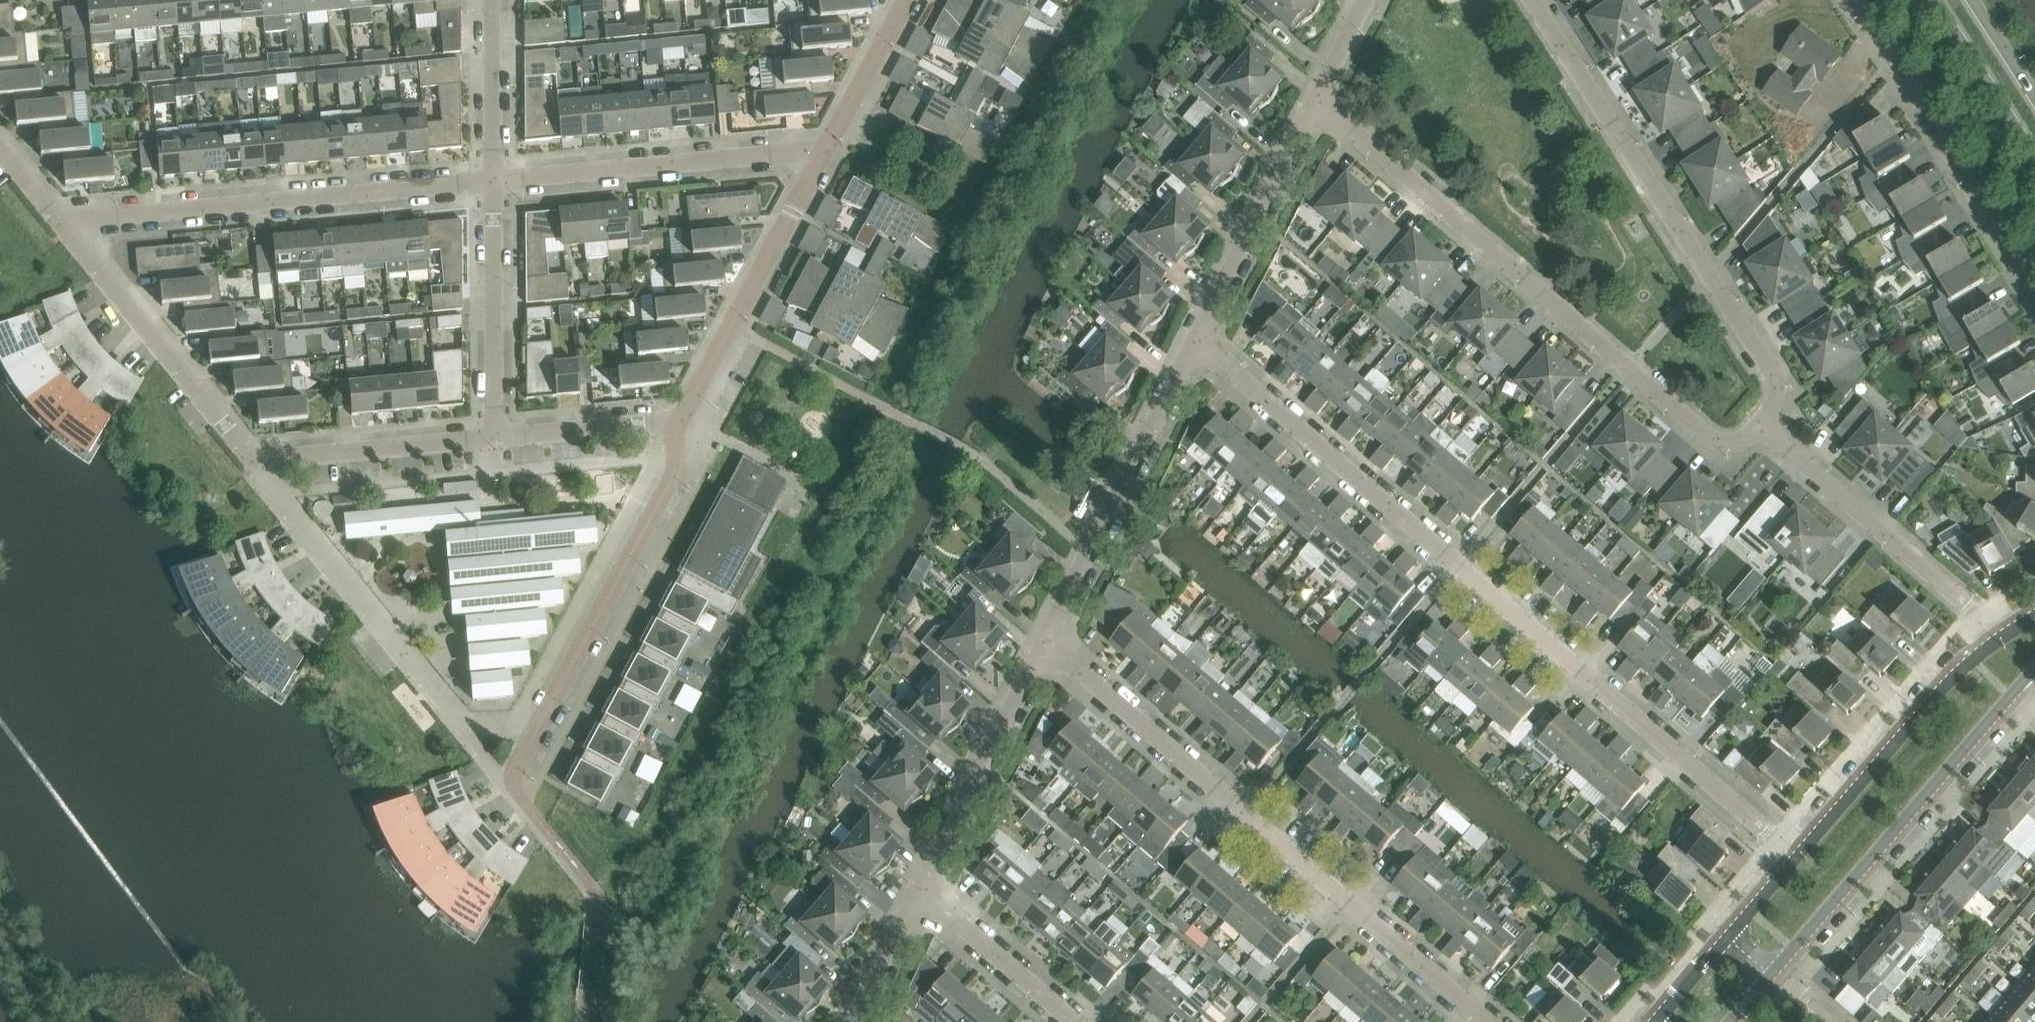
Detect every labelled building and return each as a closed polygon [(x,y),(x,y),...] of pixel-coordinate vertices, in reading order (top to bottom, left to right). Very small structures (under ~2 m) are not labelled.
[(113,44),(109,0),(87,0),(91,46),(113,44)] [(113,44),(114,44),(113,31),(134,29),(131,0),(109,0),(113,44)] [(134,29),(135,43),(156,40),(155,27),(153,0),(131,0),(134,29)] [(177,25),(174,0),(153,0),(155,27),(177,25)] [(177,25),(198,23),(196,0),(174,0),(177,25)] [(220,21),(218,0),(196,0),(198,23),(220,21)] [(220,21),(241,19),(240,0),(218,0),(220,21)] [(263,17),(261,0),(240,0),(241,19),(263,17)] [(284,15),(283,0),(261,0),(263,17),(264,33),(286,31),(284,15)] [(306,13),(304,0),(283,0),(284,15),(306,13)] [(306,13),(327,11),(326,0),(304,0),(306,13)] [(349,9),(348,0),(326,0),(327,11),(349,9)] [(349,9),(350,25),(372,23),(370,7),(369,0),(348,0),(349,9)] [(392,5),(412,3),(414,15),(413,0),(391,0),(392,5)] [(435,0),(413,0),(414,15),(436,13),(436,12),(435,0)] [(436,12),(460,10),(460,0),(437,0),(435,0),(436,12)] [(789,25),(820,22),(821,30),(848,27),(847,15),(867,13),(867,15),(868,14),(867,0),(808,0),(810,22),(789,24),(789,25)] [(1008,6),(996,0),(984,0),(982,5),(975,0),(951,0),(945,11),(992,36),(1008,6)] [(1009,2),(1010,3),(1011,2),(1023,8),(1027,0),(1010,0),(1009,2)] [(1213,2),(1224,12),(1229,5),(1223,0),(1215,0),(1213,2)] [(1315,16),(1296,0),(1249,0),(1244,6),(1270,28),(1271,27),(1266,23),(1274,13),(1293,30),(1300,22),(1303,24),(1315,16)] [(1315,16),(1322,2),(1319,1),(1319,0),(1296,0),(1315,16)] [(1602,38),(1639,14),(1631,0),(1591,0),(1598,12),(1590,17),(1590,16),(1589,16),(1602,38)] [(1746,14),(1767,0),(1739,0),(1746,14)] [(24,33),(14,33),(12,4),(0,5),(0,35),(24,33)] [(71,35),(84,34),(82,6),(61,8),(63,29),(71,28),(71,35)] [(1008,6),(992,36),(1039,61),(1051,37),(1054,30),(1029,17),(1029,18),(1008,6)] [(769,23),(768,9),(747,11),(748,25),(769,23)] [(460,52),(460,10),(436,12),(436,13),(439,13),(443,54),(460,52)] [(728,27),(748,25),(747,11),(726,13),(728,27)] [(976,65),(992,36),(945,11),(933,34),(934,34),(960,44),(955,54),(976,65)] [(1653,35),(1639,14),(1602,38),(1616,59),(1617,58),(1616,57),(1624,52),(1635,69),(1631,71),(1631,72),(1658,54),(1647,37),(1651,35),(1652,36),(1653,35)] [(1723,29),(1715,17),(1703,25),(1711,37),(1723,29)] [(524,34),(564,30),(563,18),(524,22),(524,34)] [(719,19),(706,20),(707,29),(720,28),(719,19)] [(694,21),(694,30),(707,29),(706,20),(694,21)] [(850,48),(848,27),(821,30),(820,22),(789,25),(792,56),(771,58),(771,59),(802,56),(803,64),(830,61),(829,49),(849,47),(849,48),(850,48)] [(679,23),(666,24),(667,33),(680,32),(679,23)] [(625,24),(604,26),(606,39),(626,37),(625,27),(625,24)] [(667,33),(666,24),(653,25),(654,34),(667,33)] [(646,25),(625,27),(626,37),(647,35),(646,25)] [(352,27),(340,26),(340,42),(352,42),(352,27)] [(1822,82),(1841,55),(1801,26),(1782,53),(1803,68),(1793,82),(1778,71),(1763,92),(1797,116),(1812,95),(1807,91),(1816,78),(1822,82)] [(524,34),(524,46),(565,42),(564,30),(524,34)] [(585,40),(598,39),(597,30),(584,32),(585,40)] [(1245,59),(1236,69),(1272,101),(1279,88),(1276,86),(1283,78),(1264,61),(1272,51),(1277,55),(1278,54),(1252,32),(1236,51),(1245,59)] [(24,33),(0,35),(0,75),(18,74),(17,66),(40,64),(40,63),(27,64),(24,33)] [(704,35),(682,37),(683,47),(705,45),(704,35)] [(1039,61),(992,36),(976,65),(997,76),(1002,67),(1026,84),(1039,61)] [(1707,36),(1694,44),(1699,52),(1712,44),(1707,36)] [(682,37),(661,39),(662,49),(683,47),(682,37)] [(662,49),(661,39),(647,41),(647,50),(662,49)] [(640,51),(639,41),(625,43),(626,52),(640,51)] [(619,53),(618,43),(604,45),(604,54),(619,53)] [(597,55),(596,45),(582,47),(583,56),(597,55)] [(430,46),(418,47),(418,56),(431,55),(430,46)] [(405,58),(418,56),(418,47),(405,49),(405,58)] [(387,50),(374,51),(375,60),(388,59),(387,50)] [(555,62),(554,50),(524,52),(524,65),(555,62)] [(1636,90),(1650,112),(1687,88),(1673,66),(1673,67),(1663,51),(1663,50),(1658,54),(1631,72),(1635,69),(1646,86),(1638,91),(1637,90),(1636,90)] [(375,60),(374,51),(362,53),(362,62),(375,60)] [(344,54),(331,55),(332,64),(345,63),(344,54)] [(332,64),(331,55),(319,57),(319,66),(332,64)] [(753,92),(753,93),(784,90),(785,98),(812,95),(811,82),(831,80),(831,82),(832,82),(830,61),(803,64),(802,56),(771,59),(774,90),(753,92)] [(1272,101),(1236,69),(1221,56),(1205,75),(1197,85),(1196,84),(1196,85),(1227,113),(1228,112),(1223,108),(1232,98),(1251,115),(1258,107),(1260,109),(1272,101)] [(223,57),(215,58),(215,66),(216,75),(225,74),(224,66),(223,57)] [(301,58),(288,59),(289,68),(302,67),(301,58)] [(460,71),(460,58),(418,62),(419,75),(460,71)] [(289,68),(288,59),(276,61),(276,70),(289,68)] [(246,72),(259,71),(259,62),(246,64),(246,72)] [(524,142),(561,138),(559,110),(558,110),(546,111),(543,76),(556,75),(555,62),(524,65),(525,140),(524,140),(524,142)] [(15,106),(42,104),(41,96),(73,93),(73,92),(43,95),(40,64),(17,66),(18,74),(0,75),(0,95),(13,94),(15,106)] [(234,74),(246,72),(246,64),(233,65),(234,74)] [(398,74),(398,64),(384,66),(385,75),(398,74)] [(203,77),(216,75),(215,66),(202,68),(203,77)] [(378,76),(377,66),(364,67),(365,77),(378,76)] [(190,78),(203,77),(202,68),(190,69),(190,78)] [(357,68),(337,70),(338,80),(338,81),(345,81),(345,83),(358,81),(358,78),(357,68)] [(969,78),(982,85),(986,76),(974,70),(975,69),(974,68),(969,78)] [(160,81),(173,79),(172,70),(159,72),(160,81)] [(338,80),(337,70),(324,71),(324,81),(338,80)] [(460,71),(419,75),(420,88),(438,86),(441,121),(424,123),(424,116),(423,116),(427,151),(461,148),(461,146),(460,71)] [(147,82),(160,81),(159,72),(147,73),(147,82)] [(317,81),(316,72),(303,73),(304,83),(317,81)] [(88,73),(74,75),(76,92),(86,91),(89,91),(88,73)] [(117,85),(130,83),(129,74),(116,76),(117,78),(117,85)] [(296,74),(276,76),(277,85),(297,83),(296,74)] [(686,76),(691,126),(713,124),(708,74),(686,76)] [(277,85),(276,76),(263,77),(264,87),(277,85)] [(669,128),(691,126),(686,76),(665,78),(666,93),(669,128)] [(117,78),(97,79),(97,86),(117,85),(117,78)] [(255,78),(235,80),(236,89),(256,87),(255,78)] [(969,78),(964,86),(977,93),(982,85),(969,78)] [(988,79),(982,88),(992,94),(997,84),(988,79)] [(236,89),(235,80),(222,81),(223,90),(236,89)] [(216,91),(215,81),(202,83),(203,92),(216,91)] [(195,83),(174,85),(175,97),(181,97),(196,95),(195,93),(195,83)] [(174,85),(153,87),(155,102),(176,100),(175,97),(174,85)] [(716,87),(718,115),(739,113),(737,93),(729,94),(728,86),(716,87)] [(964,86),(960,94),(973,101),(977,94),(977,93),(964,86)] [(580,101),(583,136),(605,134),(601,99),(600,87),(579,89),(580,101)] [(1701,109),(1687,88),(1650,112),(1664,133),(1665,132),(1664,131),(1672,126),(1683,142),(1679,145),(1716,122),(1715,121),(1710,125),(1700,109),(1701,109)] [(559,110),(561,138),(583,136),(580,101),(579,89),(557,91),(558,110),(559,110)] [(903,89),(891,113),(937,138),(953,108),(932,97),(927,106),(903,89)] [(814,116),(812,95),(785,98),(784,90),(753,93),(755,120),(812,114),(813,116),(814,116)] [(75,124),(73,93),(41,96),(42,104),(15,106),(17,127),(18,127),(18,125),(38,123),(39,136),(66,133),(65,126),(76,125),(75,124)] [(648,130),(669,128),(666,93),(644,95),(648,130)] [(973,101),(960,94),(955,104),(956,104),(956,103),(968,109),(969,108),(973,101)] [(973,101),(969,108),(973,111),(981,96),(977,94),(973,101)] [(626,132),(648,130),(644,95),(623,97),(626,132)] [(605,134),(626,132),(623,97),(601,99),(605,134)] [(1206,136),(1197,147),(1233,178),(1240,164),(1237,163),(1244,155),(1225,138),(1233,128),(1238,133),(1239,132),(1200,98),(1199,99),(1201,100),(1185,118),(1206,136)] [(427,151),(423,116),(422,104),(401,106),(402,118),(406,153),(427,151)] [(1886,117),(1881,120),(1876,123),(1864,104),(1833,140),(1843,152),(1851,147),(1861,160),(1897,138),(1898,138),(1886,117)] [(974,119),(953,108),(937,138),(983,162),(984,163),(984,162),(997,139),(969,128),(974,119)] [(365,157),(362,122),(361,110),(341,112),(345,159),(365,157)] [(325,160),(345,159),(341,112),(320,114),(321,126),(325,160)] [(280,117),(259,119),(264,166),(284,164),(281,129),(280,117)] [(386,155),(406,153),(402,118),(382,120),(386,155)] [(259,119),(239,121),(240,133),(244,168),(264,166),(259,119)] [(365,157),(386,155),(382,120),(362,122),(365,157)] [(219,123),(223,170),(244,168),(240,133),(239,121),(219,123)] [(1684,164),(1698,186),(1735,162),(1722,142),(1727,140),(1716,123),(1716,122),(1679,145),(1679,146),(1683,143),(1694,160),(1686,165),(1685,164),(1684,164)] [(66,133),(39,136),(41,157),(42,157),(42,155),(62,153),(63,166),(90,163),(89,155),(92,155),(89,126),(89,123),(75,124),(76,125),(65,126),(66,133)] [(219,123),(198,125),(199,137),(203,172),(223,170),(219,123)] [(304,162),(325,160),(321,126),(301,127),(304,162)] [(284,164),(304,162),(301,127),(281,129),(284,164)] [(160,176),(183,174),(179,139),(178,129),(156,131),(160,176)] [(179,139),(183,174),(203,172),(199,137),(179,139)] [(1859,180),(1866,199),(1906,175),(1900,165),(1906,161),(1910,159),(1898,138),(1897,138),(1861,160),(1867,175),(1859,180)] [(141,170),(154,169),(151,141),(138,142),(141,170)] [(1179,150),(1163,168),(1172,176),(1184,186),(1184,185),(1193,176),(1198,180),(1212,192),(1219,184),(1221,187),(1233,178),(1197,147),(1188,157),(1179,150)] [(90,163),(63,166),(65,187),(66,186),(66,185),(89,183),(90,195),(101,194),(100,182),(115,180),(114,161),(113,153),(92,155),(89,155),(90,163)] [(1129,158),(1116,174),(1128,183),(1140,167),(1129,158)] [(1322,162),(1301,204),(1302,204),(1305,198),(1318,208),(1318,209),(1337,225),(1366,192),(1346,175),(1346,176),(1347,177),(1341,184),(1321,167),(1323,162),(1322,162)] [(1734,235),(1735,236),(1767,199),(1766,198),(1761,204),(1748,183),(1735,162),(1698,186),(1711,207),(1712,206),(1712,205),(1720,200),(1739,230),(1734,235)] [(1816,187),(1806,171),(1800,179),(1808,192),(1816,187)] [(1912,185),(1906,175),(1866,199),(1880,214),(1887,209),(1898,222),(1934,200),(1935,200),(1923,179),(1912,185)] [(1172,176),(1159,192),(1159,198),(1170,208),(1162,217),(1198,248),(1205,235),(1202,233),(1209,225),(1195,213),(1190,208),(1198,199),(1201,201),(1203,203),(1204,202),(1188,188),(1184,185),(1184,186),(1172,176)] [(885,234),(901,204),(855,179),(842,203),(843,204),(870,214),(855,241),(868,249),(878,231),(885,234)] [(1818,187),(1810,192),(1817,202),(1825,197),(1818,187)] [(680,228),(711,225),(712,233),(739,231),(738,218),(758,216),(758,218),(759,218),(757,191),(687,197),(689,227),(680,228)] [(1385,208),(1366,192),(1337,225),(1356,241),(1370,253),(1395,225),(1392,228),(1377,215),(1383,208),(1384,209),(1385,208)] [(1896,242),(1903,261),(1943,237),(1937,227),(1947,220),(1935,200),(1934,200),(1898,222),(1904,237),(1896,242)] [(628,239),(626,212),(625,204),(603,206),(606,242),(628,239)] [(947,229),(901,204),(885,234),(906,246),(911,236),(935,253),(948,230),(948,229),(947,229)] [(581,209),(585,244),(586,258),(607,256),(606,242),(603,206),(581,209)] [(585,244),(581,209),(560,211),(563,246),(585,244)] [(1773,210),(1743,246),(1744,246),(1747,242),(1757,259),(1753,262),(1749,264),(1749,263),(1748,264),(1761,285),(1798,261),(1808,254),(1798,239),(1788,245),(1770,216),(1774,210),(1773,210)] [(562,246),(563,246),(560,211),(525,214),(525,215),(526,290),(567,286),(566,274),(548,276),(545,240),(562,239),(562,246)] [(626,212),(628,239),(628,240),(633,239),(641,239),(640,232),(639,211),(626,212)] [(1128,238),(1168,272),(1169,272),(1149,255),(1158,246),(1177,262),(1184,254),(1186,257),(1198,248),(1162,217),(1153,227),(1144,220),(1128,238)] [(1837,217),(1830,221),(1836,231),(1843,227),(1837,217)] [(430,287),(431,299),(462,297),(461,221),(462,221),(462,220),(425,223),(428,251),(440,250),(443,284),(430,287)] [(425,223),(403,225),(407,272),(429,269),(428,251),(425,223)] [(386,274),(407,272),(403,225),(381,227),(385,262),(386,274)] [(741,252),(739,231),(712,233),(711,225),(680,228),(683,260),(661,262),(662,262),(693,259),(694,267),(721,265),(720,252),(740,250),(740,252),(741,252)] [(1380,262),(1403,282),(1432,249),(1413,233),(1412,234),(1413,234),(1407,241),(1392,229),(1395,225),(1370,253),(1358,268),(1367,276),(1380,262)] [(381,227),(360,229),(363,265),(385,262),(381,227)] [(360,229),(338,232),(343,278),(364,276),(363,265),(360,229)] [(641,239),(633,239),(634,246),(644,245),(648,242),(647,231),(640,232),(641,239)] [(338,232),(317,234),(321,280),(343,278),(338,232)] [(321,280),(317,234),(295,236),(299,271),(300,282),(321,280)] [(295,236),(273,238),(276,273),(299,271),(295,236)] [(1949,247),(1943,237),(1903,261),(1916,276),(1924,271),(1935,283),(1972,262),(1959,241),(1949,247)] [(883,238),(878,247),(891,254),(895,246),(883,240),(884,238),(883,238)] [(1127,287),(1163,318),(1170,305),(1167,303),(1174,295),(1155,278),(1163,269),(1168,273),(1168,272),(1128,238),(1112,256),(1136,276),(1127,287)] [(186,275),(218,272),(218,271),(200,273),(197,243),(135,249),(138,276),(139,276),(139,274),(159,273),(160,285),(187,283),(186,275)] [(271,273),(268,246),(255,247),(258,275),(271,273)] [(891,254),(878,247),(873,255),(886,262),(891,254)] [(800,281),(847,307),(862,277),(855,273),(865,255),(851,248),(841,266),(836,275),(813,259),(812,258),(800,281)] [(1436,311),(1437,311),(1462,282),(1461,282),(1458,286),(1443,273),(1450,266),(1451,267),(1451,266),(1432,249),(1403,282),(1423,299),(1437,310),(1436,311)] [(882,271),(886,262),(873,255),(869,264),(882,271)] [(662,262),(665,293),(665,294),(675,293),(675,301),(703,298),(701,286),(721,284),(722,286),(723,285),(721,265),(694,267),(693,259),(662,262)] [(1798,261),(1761,285),(1775,306),(1776,306),(1776,305),(1779,302),(1784,299),(1794,316),(1790,318),(1790,319),(1822,298),(1812,282),(1798,261)] [(1933,303),(1940,322),(1980,299),(1974,289),(1979,285),(1984,282),(1972,262),(1935,283),(1941,299),(1933,303)] [(877,279),(882,271),(869,264),(864,273),(865,274),(866,273),(877,279)] [(1338,266),(1329,275),(1341,286),(1350,275),(1338,265),(1338,266)] [(1854,269),(1845,275),(1849,281),(1858,275),(1854,269)] [(221,303),(218,272),(186,275),(187,283),(160,285),(162,306),(163,306),(163,304),(183,302),(184,315),(211,312),(210,305),(234,302),(221,303)] [(862,277),(847,307),(893,332),(906,308),(878,298),(883,288),(862,277)] [(847,307),(800,281),(787,305),(789,305),(815,315),(810,325),(831,336),(847,307)] [(1264,281),(1263,281),(1246,313),(1247,314),(1248,312),(1256,318),(1255,320),(1256,321),(1257,319),(1266,327),(1255,341),(1261,346),(1264,342),(1275,351),(1298,325),(1304,318),(1288,304),(1289,303),(1278,293),(1273,298),(1261,287),(1264,281)] [(1462,282),(1437,311),(1430,318),(1446,332),(1452,324),(1470,340),(1499,306),(1480,290),(1479,291),(1480,292),(1474,299),(1459,286),(1462,283),(1462,282)] [(588,284),(580,285),(581,297),(589,296),(589,287),(588,284)] [(610,285),(611,295),(626,294),(625,284),(610,285)] [(640,285),(634,285),(635,295),(645,294),(644,289),(640,285)] [(526,290),(526,303),(568,299),(567,286),(526,290)] [(590,297),(604,296),(603,286),(589,287),(589,296),(590,297)] [(1324,295),(1334,304),(1342,295),(1332,286),(1324,295)] [(1151,327),(1163,318),(1127,287),(1118,297),(1109,290),(1093,308),(1101,315),(1107,321),(1107,320),(1114,326),(1114,325),(1123,316),(1142,332),(1149,324),(1151,327)] [(89,320),(88,319),(82,323),(78,316),(75,309),(72,301),(69,293),(68,294),(68,295),(43,304),(45,310),(47,317),(50,324),(53,330),(37,339),(35,333),(32,327),(30,321),(28,316),(0,325),(0,350),(6,365),(0,368),(0,369),(89,320)] [(651,295),(639,296),(642,328),(657,327),(657,335),(684,332),(683,319),(703,318),(703,319),(705,319),(703,298),(675,301),(675,293),(665,294),(665,293),(651,295)] [(1888,293),(1880,298),(1887,309),(1895,304),(1888,293)] [(462,297),(431,299),(433,312),(462,309),(462,297)] [(1795,338),(1809,359),(1846,335),(1832,314),(1822,298),(1790,319),(1795,316),(1805,333),(1797,338),(1796,337),(1795,338)] [(1986,309),(1980,299),(1940,322),(1953,338),(1961,333),(1972,345),(2007,324),(2008,324),(1996,303),(1991,306),(1986,309)] [(1349,300),(1341,309),(1347,314),(1354,305),(1349,300)] [(211,312),(184,315),(186,336),(187,336),(187,334),(207,332),(208,345),(235,342),(235,334),(237,334),(234,302),(210,305),(211,312)] [(410,304),(389,306),(390,316),(411,314),(410,304)] [(571,305),(558,306),(559,314),(572,313),(571,305)] [(1499,306),(1470,340),(1487,354),(1478,365),(1495,379),(1508,364),(1528,340),(1525,343),(1510,330),(1513,327),(1516,323),(1517,324),(1518,323),(1499,306)] [(368,318),(383,317),(382,307),(367,308),(368,318)] [(551,319),(550,307),(526,309),(526,322),(527,322),(527,321),(551,319)] [(893,332),(847,307),(831,336),(852,347),(857,338),(881,355),(893,332)] [(367,308),(346,310),(347,320),(368,318),(367,308)] [(325,322),(340,321),(339,311),(324,312),(325,322)] [(303,312),(280,314),(282,326),(304,324),(303,315),(303,312)] [(1036,312),(1031,321),(1038,325),(1043,316),(1036,312)] [(317,313),(303,315),(304,324),(318,323),(317,313)] [(572,313),(559,314),(560,327),(573,326),(572,313)] [(462,328),(462,315),(437,318),(438,330),(461,327),(461,328),(462,328)] [(1101,315),(1095,321),(1102,327),(1107,321),(1101,315)] [(437,318),(429,318),(430,330),(438,330),(437,318)] [(1298,325),(1275,351),(1286,361),(1284,364),(1283,363),(1272,375),(1279,381),(1315,339),(1321,332),(1304,318),(1298,325)] [(421,319),(408,320),(408,328),(421,327),(421,319)] [(1401,319),(1392,329),(1409,344),(1418,333),(1401,319)] [(89,350),(96,345),(92,340),(89,335),(86,330),(82,325),(89,321),(89,320),(0,369),(0,370),(7,367),(9,371),(12,375),(13,378),(14,379),(17,384),(20,388),(20,389),(22,392),(28,400),(60,374),(56,369),(53,364),(49,359),(46,354),(61,345),(67,354),(74,363),(89,350)] [(408,320),(395,322),(395,329),(408,328),(408,320)] [(1095,327),(1079,346),(1092,357),(1128,388),(1135,375),(1132,373),(1139,365),(1125,353),(1119,348),(1128,339),(1131,341),(1133,343),(1134,342),(1117,328),(1114,325),(1114,326),(1107,320),(1107,321),(1102,327),(1099,330),(1095,327)] [(378,323),(365,324),(365,332),(378,331),(378,323)] [(365,324),(352,326),(352,334),(365,332),(365,324)] [(2021,344),(2008,324),(2007,324),(1972,345),(1977,361),(1969,365),(1977,384),(2016,361),(2010,350),(2021,344)] [(642,328),(623,329),(626,362),(638,361),(639,369),(666,366),(665,353),(685,352),(685,353),(686,353),(685,332),(657,335),(657,327),(642,328)] [(235,342),(208,345),(210,366),(211,366),(211,364),(231,362),(232,375),(260,372),(259,364),(269,363),(266,332),(266,331),(237,334),(235,334),(235,342)] [(588,333),(576,334),(578,356),(590,355),(588,333)] [(1385,333),(1377,343),(1387,352),(1395,342),(1385,333)] [(798,338),(795,345),(806,349),(811,338),(805,335),(798,338)] [(1873,363),(1868,369),(1846,335),(1809,359),(1823,380),(1824,379),(1823,378),(1831,373),(1845,395),(1841,401),(1842,401),(1874,364),(1873,363)] [(344,339),(330,341),(331,355),(345,354),(344,339)] [(806,351),(815,356),(816,356),(823,343),(814,339),(808,350),(807,350),(806,351)] [(1331,353),(1315,339),(1279,381),(1285,386),(1295,374),(1294,373),(1297,370),(1308,380),(1331,353)] [(1518,381),(1537,397),(1566,364),(1546,348),(1547,349),(1540,357),(1526,344),(1529,340),(1528,340),(1508,364),(1523,377),(1520,381),(1519,380),(1518,381)] [(526,347),(522,347),(522,364),(526,364),(526,397),(526,399),(556,396),(553,363),(554,363),(552,341),(551,341),(550,341),(550,342),(526,344),(526,347)] [(96,345),(89,350),(74,363),(81,371),(88,378),(76,392),(68,383),(60,374),(28,400),(35,407),(37,410),(38,411),(41,414),(45,418),(46,419),(49,421),(52,424),(56,427),(49,436),(43,442),(44,443),(119,357),(118,356),(113,362),(108,358),(104,354),(100,349),(96,345)] [(832,365),(832,364),(833,364),(831,363),(838,351),(829,347),(822,359),(823,360),(832,365)] [(433,352),(432,352),(438,407),(463,405),(463,403),(462,370),(466,370),(466,353),(462,353),(462,350),(433,353),(433,352)] [(1305,403),(1311,409),(1347,367),(1331,353),(1308,380),(1319,389),(1316,392),(1315,391),(1305,403)] [(576,361),(578,385),(591,384),(589,356),(576,357),(576,361)] [(119,357),(44,443),(45,443),(50,437),(58,429),(72,439),(90,451),(103,429),(110,418),(105,414),(100,411),(95,407),(90,403),(101,390),(107,394),(113,398),(119,402),(125,406),(139,383),(140,383),(141,382),(134,378),(127,373),(120,368),(114,363),(119,357)] [(1056,380),(1055,381),(1081,404),(1081,403),(1079,401),(1076,398),(1087,386),(1093,391),(1107,402),(1114,394),(1116,397),(1128,388),(1092,357),(1082,367),(1073,360),(1056,380)] [(1414,357),(1409,363),(1417,370),(1421,364),(1414,357)] [(260,372),(232,375),(234,396),(236,396),(235,394),(255,392),(256,405),(284,402),(283,394),(306,392),(305,378),(292,379),(290,361),(269,363),(259,364),(260,372)] [(554,363),(553,363),(556,396),(579,394),(578,385),(576,361),(554,363)] [(668,387),(666,366),(639,369),(638,361),(615,363),(618,390),(667,385),(667,387),(668,387)] [(2034,392),(2034,369),(2033,365),(2028,368),(2022,371),(2016,361),(1977,384),(1990,400),(1998,395),(2009,408),(2034,392)] [(1565,431),(1566,432),(1596,398),(1595,397),(1592,401),(1577,388),(1583,381),(1584,382),(1585,381),(1566,364),(1537,397),(1556,414),(1557,414),(1558,415),(1554,421),(1566,431),(1565,431)] [(861,366),(856,373),(868,382),(873,375),(861,366)] [(1329,398),(1341,408),(1364,381),(1347,367),(1311,409),(1317,414),(1328,402),(1327,401),(1329,398)] [(1338,432),(1344,437),(1380,395),(1390,383),(1374,369),(1364,381),(1341,408),(1352,417),(1349,421),(1348,420),(1338,432)] [(1431,371),(1423,380),(1431,387),(1439,378),(1431,371)] [(434,374),(413,376),(416,409),(438,407),(434,374)] [(413,376),(392,378),(395,411),(416,409),(413,376)] [(392,378),(370,380),(373,413),(395,411),(392,378)] [(350,407),(348,382),(348,379),(335,381),(338,408),(350,407)] [(370,380),(348,382),(350,407),(351,415),(373,413),(370,380)] [(1469,396),(1476,401),(1483,393),(1476,388),(1469,396)] [(309,419),(306,392),(283,394),(284,402),(256,405),(258,426),(260,425),(260,424),(309,419)] [(1483,393),(1476,401),(1482,407),(1489,399),(1483,393)] [(1396,409),(1380,395),(1344,437),(1350,442),(1361,430),(1360,429),(1362,426),(1373,436),(1396,409)] [(1846,450),(1865,466),(1894,432),(1876,417),(1880,413),(1863,399),(1834,432),(1835,433),(1839,429),(1854,442),(1847,449),(1846,449),(1846,450)] [(1820,412),(1826,417),(1834,408),(1828,403),(1820,412)] [(1606,406),(1605,405),(1575,440),(1586,450),(1591,444),(1614,464),(1643,430),(1623,414),(1623,415),(1624,416),(1617,423),(1602,410),(1606,406)] [(2014,418),(2021,430),(2021,431),(2029,444),(2020,449),(2025,457),(2034,457),(2034,407),(2033,408),(2014,418)] [(1413,423),(1396,409),(1373,436),(1385,446),(1382,449),(1381,448),(1370,460),(1377,465),(1413,423)] [(1196,412),(1180,444),(1189,452),(1189,453),(1205,466),(1248,416),(1241,410),(1231,422),(1233,423),(1230,427),(1218,416),(1210,426),(1197,414),(1198,413),(1196,412)] [(1421,414),(1413,423),(1377,465),(1383,471),(1393,459),(1392,458),(1395,454),(1406,464),(1437,428),(1421,414)] [(1229,472),(1251,445),(1240,436),(1243,432),(1244,433),(1254,421),(1248,416),(1205,466),(1202,469),(1219,483),(1229,472)] [(1454,442),(1437,428),(1406,464),(1417,474),(1415,477),(1413,476),(1403,488),(1410,494),(1454,442)] [(1643,430),(1614,464),(1631,479),(1628,483),(1643,497),(1672,464),(1672,463),(1668,467),(1654,454),(1660,447),(1661,448),(1662,447),(1643,430)] [(1961,431),(1951,441),(1959,448),(1960,447),(1968,438),(1961,431)] [(1927,462),(1894,432),(1865,466),(1884,482),(1885,481),(1884,481),(1890,473),(1905,486),(1901,490),(1902,491),(1927,462)] [(1972,436),(1968,438),(1960,447),(1981,451),(1972,436)] [(1263,455),(1251,445),(1229,472),(1245,486),(1280,443),(1275,438),(1264,451),(1265,452),(1263,455)] [(1428,483),(1439,492),(1462,466),(1470,456),(1454,442),(1410,494),(1416,499),(1426,487),(1425,486),(1428,483)] [(1245,486),(1238,493),(1255,508),(1284,473),(1273,464),(1276,461),(1277,461),(1287,449),(1280,443),(1245,486)] [(1537,443),(1532,449),(1543,459),(1548,453),(1537,443)] [(1562,456),(1554,466),(1564,474),(1572,465),(1562,456)] [(682,571),(739,601),(761,560),(748,554),(750,550),(787,481),(772,473),(770,476),(756,468),(758,465),(743,457),(682,571)] [(1672,464),(1643,497),(1644,497),(1651,488),(1666,501),(1663,504),(1662,504),(1661,505),(1681,521),(1709,488),(1690,471),(1689,472),(1690,473),(1684,480),(1669,468),(1672,464)] [(1436,516),(1442,522),(1478,480),(1462,466),(1439,492),(1450,502),(1447,505),(1446,504),(1436,516)] [(1255,508),(1251,512),(1267,526),(1278,514),(1314,472),(1307,467),(1297,479),(1298,480),(1295,483),(1284,473),(1255,508)] [(2026,467),(2026,483),(2016,483),(2016,492),(2034,503),(2034,467),(2026,467)] [(1320,478),(1314,472),(1278,514),(1294,528),(1317,502),(1306,492),(1308,489),(1310,490),(1320,478)] [(1494,494),(1478,480),(1442,522),(1448,527),(1459,515),(1458,514),(1460,511),(1472,521),(1482,509),(1491,517),(1490,518),(1491,519),(1510,498),(1499,488),(1494,494)] [(443,502),(479,501),(479,482),(443,483),(443,502)] [(1728,504),(1709,488),(1681,521),(1714,549),(1709,555),(1710,556),(1737,525),(1740,521),(1739,520),(1735,524),(1720,512),(1727,504),(1728,505),(1728,504)] [(1508,559),(1515,565),(1551,523),(1535,509),(1539,504),(1528,494),(1510,516),(1511,517),(1512,515),(1521,523),(1511,535),(1522,545),(1520,548),(1519,547),(1508,559)] [(1983,510),(1993,518),(2013,552),(2029,542),(2032,538),(2034,540),(2034,503),(2020,494),(2016,502),(2014,500),(2006,514),(1987,503),(1983,510)] [(346,495),(332,497),(333,506),(347,504),(346,495)] [(1328,511),(1317,502),(1294,528),(1310,542),(1346,500),(1340,495),(1330,507),(1331,508),(1328,511)] [(1775,547),(1787,557),(1816,524),(1797,508),(1796,509),(1797,509),(1790,516),(1769,498),(1742,530),(1735,538),(1753,555),(1754,555),(1757,556),(1760,556),(1763,556),(1766,555),(1769,553),(1770,552),(1771,551),(1773,549),(1774,548),(1775,547)] [(1346,500),(1310,542),(1299,555),(1316,569),(1349,530),(1338,520),(1341,517),(1342,518),(1353,506),(1346,500)] [(477,502),(443,506),(360,514),(363,538),(445,530),(446,534),(445,534),(447,555),(450,555),(451,563),(447,563),(449,584),(453,584),(453,591),(450,592),(451,601),(453,600),(452,600),(467,597),(468,598),(467,598),(469,607),(477,606),(478,618),(465,619),(467,639),(470,639),(471,647),(467,648),(470,669),(473,668),(473,676),(470,677),(472,695),(475,695),(475,700),(505,698),(502,669),(522,667),(519,639),(539,637),(536,608),(556,606),(553,577),(573,576),(570,547),(589,545),(587,521),(582,521),(581,516),(524,521),(523,511),(501,513),(501,516),(479,518),(479,515),(477,502)] [(1622,508),(1613,520),(1619,525),(1629,514),(1622,508)] [(1013,512),(993,536),(1002,544),(993,555),(1029,586),(1036,573),(1033,571),(1040,563),(1028,553),(1020,546),(1034,531),(1037,533),(1039,535),(1040,534),(1014,512),(1013,512)] [(1627,516),(1621,524),(1630,532),(1637,525),(1627,516)] [(1958,523),(1937,536),(1943,545),(1937,548),(1969,575),(1984,566),(1988,573),(1990,576),(1991,575),(1995,573),(2013,563),(2006,552),(2011,549),(1994,521),(1987,525),(1987,524),(1968,536),(1965,531),(1963,532),(1958,523)] [(1361,539),(1349,530),(1316,569),(1332,583),(1343,570),(1379,529),(1373,523),(1363,535),(1364,536),(1361,539)] [(1533,554),(1544,564),(1567,537),(1551,523),(1515,565),(1521,570),(1531,558),(1530,557),(1533,554)] [(1816,524),(1787,557),(1820,586),(1815,591),(1816,592),(1846,558),(1845,557),(1842,561),(1827,548),(1833,541),(1834,541),(1835,540),(1816,524)] [(1224,529),(1216,538),(1222,543),(1230,534),(1224,529)] [(1385,534),(1379,529),(1343,570),(1359,585),(1383,558),(1371,548),(1374,545),(1375,546),(1385,534)] [(245,571),(230,579),(227,574),(225,568),(222,562),(220,556),(183,569),(199,605),(189,611),(181,615),(182,616),(282,561),(281,560),(274,563),(272,560),(270,556),(267,549),(264,542),(262,534),(260,534),(260,536),(235,544),(237,551),(240,558),(242,564),(245,571)] [(1541,587),(1548,593),(1584,551),(1567,537),(1544,564),(1555,573),(1553,576),(1552,575),(1541,587)] [(1624,537),(1617,545),(1633,559),(1640,551),(1624,537)] [(1149,542),(1141,551),(1150,559),(1158,550),(1149,542)] [(1584,551),(1548,593),(1554,598),(1564,586),(1563,585),(1566,582),(1577,592),(1600,565),(1606,558),(1589,544),(1584,551)] [(1365,611),(1412,557),(1406,551),(1395,563),(1396,564),(1394,568),(1383,558),(1359,585),(1349,597),(1365,611)] [(1029,586),(993,555),(984,565),(974,557),(959,576),(999,610),(980,593),(988,584),(1008,600),(1015,592),(1016,595),(1029,586)] [(1388,618),(1398,627),(1425,596),(1415,587),(1416,586),(1404,576),(1407,573),(1408,574),(1418,562),(1412,557),(1365,611),(1367,612),(1377,620),(1386,620),(1388,618)] [(282,561),(182,616),(182,617),(190,613),(200,607),(202,612),(204,616),(206,619),(207,620),(209,624),(212,628),(213,630),(215,632),(218,636),(221,640),(253,614),(246,605),(240,595),(256,586),(262,595),(267,603),(288,585),(285,581),(281,576),(278,570),(275,565),(282,561)] [(1574,616),(1581,621),(1616,579),(1600,565),(1577,592),(1588,601),(1585,605),(1584,604),(1574,616)] [(1685,566),(1680,573),(1687,579),(1693,573),(1685,566)] [(662,608),(695,626),(707,604),(731,617),(739,601),(682,571),(662,608)] [(999,611),(999,610),(959,576),(958,576),(973,589),(958,606),(967,614),(957,625),(994,656),(1001,643),(998,641),(1005,633),(985,616),(994,607),(999,611)] [(1619,628),(1620,628),(1647,597),(1654,589),(1643,580),(1636,587),(1637,588),(1632,593),(1616,579),(1581,621),(1587,626),(1597,614),(1596,613),(1599,610),(1610,620),(1612,619),(1620,626),(1619,628)] [(921,580),(916,589),(925,596),(929,591),(926,584),(921,580)] [(1271,580),(1266,585),(1270,589),(1275,583),(1271,580)] [(1138,598),(1110,584),(1093,619),(1119,632),(1111,641),(1128,655),(1151,628),(1131,611),(1138,598)] [(1742,584),(1727,601),(1739,612),(1754,594),(1742,584)] [(288,585),(267,603),(275,612),(282,619),(271,633),(262,624),(253,614),(221,640),(225,645),(229,650),(234,655),(239,659),(244,664),(249,668),(241,676),(236,683),(311,597),(310,597),(305,603),(299,597),(297,594),(291,588),(288,585)] [(1914,638),(1916,635),(1930,620),(1910,602),(1908,604),(1894,592),(1879,609),(1875,605),(1862,620),(1892,645),(1904,632),(1910,637),(1913,640),(1914,638)] [(312,598),(311,597),(236,683),(237,684),(243,678),(250,669),(265,680),(282,692),(294,672),(303,658),(297,655),(292,651),(287,648),(282,644),(294,630),(300,635),(305,639),(311,643),(318,646),(331,623),(333,624),(333,622),(326,618),(320,614),(313,609),(307,604),(312,598)] [(1627,660),(1617,672),(1623,678),(1659,636),(1667,626),(1651,612),(1657,605),(1647,597),(1620,628),(1621,627),(1630,635),(1619,648),(1631,658),(1628,661),(1627,660)] [(1835,599),(1827,607),(1836,615),(1843,606),(1835,599)] [(662,608),(643,644),(676,661),(688,639),(692,642),(699,629),(695,626),(662,608)] [(1316,611),(1310,617),(1317,623),(1323,616),(1316,611)] [(1466,623),(1459,617),(1449,629),(1450,630),(1447,633),(1435,623),(1425,635),(1416,627),(1417,625),(1416,625),(1398,646),(1403,651),(1397,658),(1404,665),(1407,662),(1421,674),(1429,664),(1466,623)] [(1151,628),(1128,655),(1140,666),(1133,673),(1142,680),(1148,673),(1144,669),(1175,633),(1159,619),(1151,628)] [(1446,678),(1469,652),(1457,642),(1460,639),(1461,640),(1471,628),(1466,623),(1429,664),(1446,678)] [(1641,667),(1653,677),(1675,650),(1685,638),(1669,624),(1667,626),(1659,636),(1623,678),(1629,683),(1640,671),(1639,670),(1641,667)] [(920,643),(964,680),(945,663),(953,654),(973,670),(980,662),(981,665),(994,656),(957,625),(948,635),(939,627),(934,627),(920,643)] [(1725,625),(1720,631),(1728,637),(1733,631),(1725,625)] [(1349,630),(1341,639),(1347,644),(1356,635),(1349,630)] [(1881,676),(1884,673),(1897,657),(1877,640),(1876,642),(1861,630),(1846,647),(1839,640),(1826,654),(1860,683),(1871,670),(1877,675),(1880,677),(1881,676)] [(1175,633),(1144,669),(1148,673),(1160,683),(1194,644),(1175,633)] [(1802,633),(1792,645),(1803,655),(1813,643),(1802,633)] [(1175,709),(1181,701),(1177,698),(1208,661),(1213,654),(1197,640),(1194,644),(1160,683),(1172,694),(1166,701),(1175,709)] [(963,681),(964,680),(920,643),(929,651),(921,660),(920,660),(929,668),(922,676),(931,684),(922,695),(959,726),(966,713),(963,711),(970,703),(950,686),(958,677),(963,681)] [(643,644),(624,679),(657,697),(669,675),(674,677),(681,664),(676,661),(643,644)] [(1446,678),(1435,691),(1451,705),(1462,692),(1498,651),(1492,645),(1481,657),(1483,658),(1480,661),(1469,652),(1446,678)] [(1649,700),(1656,706),(1692,664),(1675,650),(1653,677),(1664,686),(1661,689),(1660,688),(1649,700)] [(1504,656),(1498,651),(1462,692),(1478,706),(1501,680),(1490,670),(1493,667),(1494,668),(1504,656)] [(1685,704),(1708,678),(1717,667),(1701,653),(1692,664),(1656,706),(1662,711),(1672,699),(1671,698),(1674,695),(1685,704)] [(1708,678),(1685,704),(1696,714),(1693,718),(1699,723),(1710,710),(1724,721),(1722,723),(1723,723),(1756,685),(1725,658),(1724,659),(1717,667),(1708,678)] [(1225,675),(1208,661),(1177,698),(1181,701),(1193,712),(1225,675)] [(1380,667),(1371,677),(1381,686),(1389,676),(1380,667)] [(1845,713),(1847,715),(1849,714),(1865,695),(1845,678),(1843,680),(1829,667),(1814,685),(1798,671),(1786,686),(1827,721),(1838,708),(1845,713)] [(1133,673),(1127,681),(1135,688),(1142,680),(1133,673)] [(1512,689),(1501,680),(1478,706),(1495,721),(1531,678),(1524,673),(1514,685),(1515,686),(1512,689)] [(1207,737),(1214,730),(1209,726),(1233,699),(1217,685),(1225,676),(1225,675),(1193,712),(1205,722),(1199,730),(1207,737)] [(1537,684),(1531,678),(1495,721),(1490,726),(1516,748),(1534,728),(1524,720),(1535,708),(1523,698),(1526,695),(1527,696),(1537,684)] [(624,679),(605,714),(638,732),(650,710),(655,712),(662,699),(657,697),(624,679)] [(692,714),(702,693),(684,685),(675,705),(692,714)] [(1233,699),(1209,726),(1214,730),(1226,740),(1255,706),(1239,691),(1233,699)] [(959,726),(922,695),(913,705),(904,698),(889,716),(929,751),(929,750),(910,733),(918,724),(938,740),(944,732),(946,735),(959,726)] [(1166,701),(1159,709),(1168,716),(1175,709),(1166,701)] [(1816,752),(1819,749),(1832,733),(1812,716),(1810,718),(1796,705),(1781,723),(1777,719),(1765,733),(1773,740),(1794,759),(1806,746),(1812,751),(1815,753),(1816,752)] [(1255,706),(1226,740),(1238,750),(1242,754),(1266,727),(1272,720),(1255,706)] [(1550,762),(1557,754),(1593,713),(1586,707),(1576,719),(1577,720),(1574,723),(1563,713),(1555,722),(1546,715),(1547,714),(1546,713),(1534,728),(1516,748),(1526,757),(1534,748),(1550,762)] [(1599,718),(1593,713),(1557,754),(1573,768),(1596,742),(1585,732),(1587,729),(1589,730),(1599,718)] [(605,714),(586,749),(619,767),(631,745),(636,748),(643,734),(638,732),(605,714)] [(928,751),(929,751),(889,716),(888,716),(902,729),(888,745),(883,741),(873,752),(887,765),(924,796),(930,783),(928,781),(934,773),(915,756),(923,747),(928,751)] [(1044,716),(1038,728),(1027,750),(1041,761),(1044,758),(1060,772),(1090,737),(1073,723),(1056,743),(1046,734),(1054,725),(1044,716)] [(1276,748),(1286,757),(1302,739),(1292,730),(1282,741),(1266,727),(1242,754),(1259,769),(1276,748)] [(1326,729),(1296,765),(1306,773),(1298,782),(1310,793),(1314,797),(1344,762),(1345,762),(1353,752),(1326,729)] [(1199,730),(1192,737),(1201,745),(1207,737),(1199,730)] [(1607,751),(1596,742),(1573,768),(1589,782),(1626,741),(1619,735),(1609,747),(1610,748),(1607,751)] [(1075,788),(1076,787),(1106,751),(1090,737),(1060,772),(1058,774),(1075,788)] [(1735,749),(1723,763),(1762,797),(1773,783),(1780,789),(1782,791),(1783,790),(1786,787),(1799,771),(1790,763),(1794,759),(1773,740),(1767,747),(1763,743),(1748,760),(1735,749)] [(1632,746),(1626,741),(1589,782),(1606,797),(1629,770),(1618,760),(1620,757),(1621,758),(1632,746)] [(566,786),(598,803),(600,804),(612,780),(617,783),(624,770),(619,767),(586,749),(566,786)] [(2027,758),(2034,765),(2034,750),(2028,758),(2027,758)] [(1076,787),(1075,788),(1091,802),(1099,792),(1123,765),(1106,751),(1076,787)] [(636,778),(654,785),(663,764),(645,757),(636,778)] [(1493,757),(1486,766),(1493,773),(1501,764),(1500,763),(1494,758),(1493,757)] [(1232,758),(1225,765),(1233,773),(1240,765),(1232,758)] [(2017,779),(2034,794),(2034,765),(2027,758),(2026,759),(2027,759),(2018,770),(2018,771),(2019,771),(2022,773),(2017,779)] [(1344,762),(1314,797),(1331,811),(1361,777),(1344,762)] [(869,768),(853,786),(856,789),(857,789),(874,804),(875,804),(883,794),(902,811),(909,802),(911,805),(924,796),(887,765),(878,775),(869,768)] [(1099,792),(1116,807),(1139,779),(1123,765),(1099,792)] [(1606,797),(1595,809),(1612,823),(1616,819),(1627,828),(1648,803),(1649,801),(1648,801),(1647,802),(1638,794),(1649,780),(1643,775),(1640,779),(1629,770),(1606,797)] [(474,799),(468,802),(464,795),(461,788),(458,780),(455,773),(454,773),(454,774),(429,783),(439,810),(423,818),(414,795),(402,799),(376,808),(392,845),(382,850),(375,854),(375,855),(475,800),(474,799)] [(1361,777),(1331,811),(1343,821),(1347,825),(1371,798),(1377,791),(1361,777)] [(1116,807),(1108,816),(1124,830),(1156,793),(1139,779),(1116,807)] [(1999,791),(2034,822),(2034,794),(2017,779),(2013,784),(2010,781),(2009,780),(2000,791),(1999,790),(1999,791)] [(856,789),(849,798),(859,809),(852,816),(861,824),(852,835),(888,866),(895,853),(892,851),(899,843),(885,831),(880,826),(888,817),(891,819),(893,821),(894,821),(894,820),(878,806),(875,804),(874,804),(857,789),(856,789)] [(1986,825),(2017,852),(2034,830),(2034,822),(1999,791),(1998,791),(1999,792),(1989,803),(1990,804),(1991,803),(1994,806),(1989,812),(1990,813),(1994,816),(1986,825)] [(1122,832),(1139,846),(1172,807),(1156,793),(1124,830),(1122,832)] [(1686,793),(1680,801),(1690,809),(1696,802),(1686,793)] [(1039,797),(1033,803),(1043,811),(1048,805),(1039,797)] [(1352,829),(1364,839),(1387,812),(1371,798),(1347,825),(1343,821),(1337,829),(1345,836),(1352,829)] [(475,800),(375,855),(376,856),(383,851),(393,846),(398,854),(404,863),(409,871),(415,878),(444,855),(437,845),(430,835),(446,827),(452,836),(458,844),(482,824),(478,819),(475,814),(472,809),(468,804),(475,800)] [(1297,808),(1306,816),(1313,808),(1304,800),(1297,808)] [(1395,802),(1387,812),(1364,839),(1381,854),(1388,844),(1400,854),(1415,836),(1423,827),(1395,802)] [(1726,851),(1720,845),(1731,832),(1702,806),(1689,821),(1694,824),(1679,841),(1693,854),(1692,856),(1712,873),(1725,857),(1728,854),(1729,853),(1726,851)] [(617,807),(612,818),(623,824),(628,813),(617,807)] [(1139,846),(1166,869),(1191,840),(1181,831),(1189,822),(1172,807),(1139,846)] [(1058,808),(1050,817),(1066,831),(1074,822),(1058,808)] [(1568,808),(1559,818),(1564,822),(1573,812),(1568,808)] [(628,813),(623,824),(632,828),(639,814),(630,810),(628,813)] [(1025,819),(1042,832),(1049,822),(1032,810),(1025,819)] [(1066,831),(1083,845),(1091,836),(1074,822),(1066,831)] [(482,824),(458,844),(465,852),(472,860),(461,873),(452,865),(444,855),(415,878),(422,886),(428,893),(435,900),(442,907),(435,915),(429,922),(430,922),(505,836),(504,836),(499,842),(494,837),(490,833),(486,829),(482,824)] [(1955,842),(1954,842),(1992,875),(1996,878),(2017,852),(1986,825),(1978,834),(1973,830),(1968,835),(1965,833),(1966,832),(1965,832),(1955,842)] [(975,875),(992,890),(1024,853),(1007,838),(1009,837),(1002,831),(1003,831),(999,828),(991,838),(975,857),(984,865),(975,875)] [(1337,829),(1330,836),(1339,844),(1345,836),(1337,829)] [(1049,838),(1058,846),(1065,838),(1056,830),(1049,838)] [(888,866),(852,835),(843,846),(834,838),(818,856),(858,891),(859,890),(839,873),(848,864),(867,880),(874,872),(876,875),(888,866)] [(505,837),(505,836),(430,922),(431,923),(436,916),(443,908),(458,919),(476,931),(490,908),(496,897),(476,883),(487,869),(511,885),(525,862),(526,862),(527,861),(520,857),(513,853),(506,848),(500,843),(505,837)] [(1083,845),(1099,859),(1107,850),(1091,836),(1083,845)] [(1443,860),(1415,836),(1400,854),(1411,864),(1393,884),(1410,898),(1443,860)] [(1074,846),(1065,838),(1058,846),(1068,853),(1074,846)] [(1189,842),(1166,869),(1193,892),(1216,865),(1189,842)] [(1949,858),(1945,863),(1978,891),(1992,875),(1954,842),(1954,843),(1954,844),(1945,854),(1946,855),(1949,858)] [(1696,891),(1694,889),(1687,883),(1699,870),(1669,844),(1657,858),(1661,862),(1647,878),(1635,868),(1629,876),(1656,899),(1660,894),(1679,911),(1695,892),(1696,891)] [(1107,850),(1099,859),(1108,867),(1114,861),(1104,853),(1107,850)] [(1614,850),(1607,857),(1619,867),(1625,860),(1614,850)] [(1507,852),(1500,861),(1512,871),(1519,862),(1507,852)] [(1024,853),(992,890),(1008,904),(1039,869),(1040,867),(1024,853)] [(826,894),(817,905),(853,936),(860,923),(857,921),(864,913),(845,896),(853,887),(858,891),(818,856),(826,864),(811,881),(826,894)] [(1082,866),(1091,874),(1098,866),(1089,858),(1082,866)] [(1444,861),(1443,860),(1410,898),(1422,909),(1426,912),(1458,876),(1457,876),(1442,863),(1444,861)] [(1926,875),(1964,908),(1978,891),(1945,863),(1940,868),(1937,865),(1936,864),(1927,875),(1926,875)] [(1193,892),(1209,906),(1232,879),(1216,865),(1193,892)] [(1525,865),(1516,875),(1532,889),(1541,879),(1525,865)] [(1107,874),(1098,866),(1091,874),(1100,882),(1107,874)] [(1039,869),(1008,904),(1025,918),(1047,892),(1055,883),(1039,869)] [(1949,925),(1964,908),(1926,875),(1925,876),(1926,876),(1917,887),(1918,888),(1921,890),(1916,896),(1921,900),(1913,909),(1932,925),(1939,916),(1949,925)] [(1431,916),(1443,927),(1474,890),(1458,876),(1426,912),(1422,909),(1416,916),(1425,924),(1431,916)] [(1209,906),(1225,920),(1249,893),(1232,879),(1209,906)] [(1055,883),(1025,918),(1041,932),(1072,896),(1073,894),(1057,880),(1055,883)] [(1115,894),(1124,902),(1131,894),(1121,886),(1115,894)] [(2020,889),(2016,894),(2024,901),(2030,893),(2026,889),(2020,889)] [(1457,952),(1464,945),(1460,941),(1483,914),(1491,904),(1474,890),(1443,927),(1455,937),(1448,944),(1457,952)] [(1225,920),(1242,934),(1265,907),(1249,893),(1225,920)] [(1140,902),(1131,894),(1124,902),(1133,910),(1140,902)] [(1071,897),(1041,932),(1057,946),(1079,921),(1088,911),(1071,897)] [(2011,902),(2002,912),(2009,918),(2018,908),(2011,902)] [(853,936),(817,905),(807,915),(799,908),(783,926),(823,961),(824,960),(804,943),(813,934),(832,950),(839,942),(841,945),(853,936)] [(2029,905),(2021,914),(2028,920),(2034,912),(2034,910),(2029,905)] [(1282,921),(1265,907),(1242,934),(1258,949),(1282,921)] [(1088,911),(1079,921),(1057,946),(1074,960),(1106,923),(1090,908),(1088,911)] [(1944,936),(1932,925),(1913,909),(1906,918),(1901,914),(1896,920),(1893,917),(1892,916),(1883,927),(1882,926),(1881,927),(1921,961),(1944,936)] [(1483,914),(1460,941),(1464,945),(1476,955),(1499,928),(1497,926),(1500,922),(1500,917),(1493,911),(1487,911),(1484,915),(1483,914)] [(778,912),(773,917),(782,925),(787,919),(778,912)] [(2009,918),(2002,912),(1993,923),(2000,929),(2009,918)] [(1174,913),(1169,919),(1186,934),(1191,927),(1174,913)] [(1416,916),(1409,924),(1418,932),(1425,924),(1416,916)] [(1499,928),(1476,955),(1492,969),(1510,949),(1520,958),(1535,940),(1525,931),(1508,917),(1499,928)] [(1258,949),(1251,956),(1266,969),(1272,961),(1285,972),(1301,953),(1314,938),(1304,929),(1302,931),(1293,923),(1289,928),(1282,921),(1258,949)] [(1123,937),(1106,923),(1074,960),(1090,974),(1119,941),(1123,937)] [(1191,927),(1186,934),(1202,947),(1209,939),(1193,925),(1191,927)] [(823,961),(783,926),(791,934),(782,944),(797,957),(782,975),(818,1006),(825,993),(822,991),(829,983),(810,967),(818,957),(823,961)] [(1881,927),(1882,928),(1872,939),(1873,940),(1874,939),(1877,942),(1872,947),(1907,978),(1921,961),(1881,927)] [(2008,928),(2000,937),(2008,944),(2016,935),(2008,928)] [(2008,944),(2000,937),(1992,947),(2000,953),(2008,944)] [(1093,977),(1089,982),(1099,990),(1103,985),(1107,989),(1124,970),(1133,977),(1150,958),(1140,949),(1135,955),(1119,941),(1090,974),(1093,977)] [(1215,944),(1208,953),(1218,962),(1226,953),(1215,944)] [(1448,944),(1442,952),(1451,960),(1457,952),(1448,944)] [(1854,959),(1853,960),(1882,984),(1893,994),(1907,978),(1872,947),(1867,952),(1864,950),(1865,949),(1864,949),(1854,959)] [(1314,977),(1330,991),(1354,964),(1337,949),(1320,970),(1310,961),(1294,979),(1304,988),(1314,977)] [(1198,953),(1189,963),(1200,972),(1202,969),(1208,975),(1215,967),(1198,953)] [(1226,953),(1218,962),(1235,976),(1241,969),(1226,953)] [(1599,998),(1602,1001),(1606,996),(1619,981),(1599,963),(1597,966),(1583,953),(1567,971),(1559,963),(1547,977),(1580,1005),(1592,992),(1599,998)] [(1132,995),(1150,1010),(1179,976),(1153,954),(1150,958),(1133,977),(1141,985),(1132,995)] [(1848,985),(1835,1000),(1853,1016),(1867,1001),(1868,1001),(1877,1009),(1891,992),(1853,960),(1853,961),(1844,972),(1845,972),(1848,975),(1844,979),(1843,980),(1848,985)] [(1980,961),(1972,970),(1980,976),(1988,967),(1980,961)] [(1330,991),(1324,999),(1340,1014),(1347,1005),(1370,978),(1354,964),(1330,991)] [(2033,966),(2019,982),(2034,997),(2034,968),(2033,966)] [(903,1002),(914,1012),(915,1013),(917,1011),(930,1021),(935,1021),(965,988),(947,973),(938,983),(930,976),(920,967),(908,991),(903,1002)] [(1224,975),(1215,967),(1208,975),(1218,983),(1224,975)] [(1980,976),(1972,970),(1964,979),(1972,986),(1980,976)] [(782,975),(773,986),(758,973),(742,991),(769,1014),(778,1021),(779,1021),(769,1014),(778,1004),(797,1021),(804,1013),(806,1015),(818,1006),(782,975)] [(1150,1010),(1164,1021),(1168,1021),(1188,998),(1195,990),(1179,976),(1150,1010)] [(1347,1005),(1363,1020),(1387,992),(1370,978),(1347,1005)] [(2019,982),(2004,999),(2031,1021),(2034,1021),(2034,997),(2019,982)] [(1929,997),(1936,1003),(1945,992),(1938,986),(1929,997)] [(981,1002),(965,988),(935,1021),(963,1021),(981,1002)] [(1168,1021),(1196,1021),(1204,1013),(1212,1004),(1196,990),(1195,990),(1188,998),(1168,1021)] [(1534,1021),(1583,1021),(1586,1018),(1566,1001),(1565,1003),(1550,990),(1534,1009),(1541,1014),(1534,1021)] [(769,1014),(742,991),(741,991),(756,1004),(747,1014),(753,1020),(751,1021),(778,1021),(769,1014)] [(1387,992),(1363,1020),(1366,1021),(1390,1021),(1403,1006),(1387,992)] [(1952,994),(1944,1003),(1951,1009),(1959,1000),(1952,994)] [(1237,1008),(1246,1016),(1257,1004),(1248,995),(1237,1008)] [(1927,1013),(1936,1003),(1929,997),(1920,1007),(1927,1013)] [(2004,999),(1990,1015),(1998,1021),(2031,1021),(2004,999)] [(981,1002),(963,1021),(992,1021),(997,1016),(981,1002)] [(1951,1009),(1944,1003),(1936,1012),(1943,1018),(1951,1009)] [(1420,1020),(1403,1006),(1390,1021),(1418,1021),(1420,1020)] [(1885,1020),(1874,1010),(1864,1021),(1883,1021),(1885,1020)] [(1204,1013),(1196,1021),(1215,1021),(1204,1013)]
